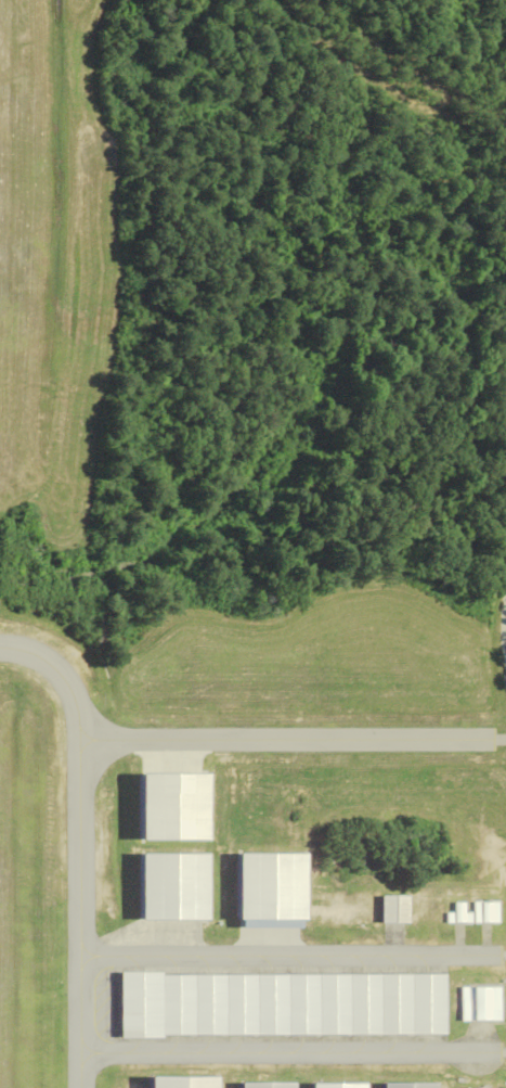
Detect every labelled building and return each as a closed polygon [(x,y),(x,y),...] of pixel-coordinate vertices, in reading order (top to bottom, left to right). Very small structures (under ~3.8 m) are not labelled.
[(381,896),(408,896),(408,923),(381,923),(381,896)] [(475,901),(499,900),(499,923),(475,922),(475,901)] [(447,913),(455,913),(455,901),(465,901),(465,912),(473,912),(472,924),(447,924),(447,913)] [(114,1032),(443,1033),(443,973),(114,972),(114,1032)] [(460,986),(460,1021),(501,1022),(501,986),(460,986)] [(209,1072),(209,1087),(144,1087),(144,1072),(209,1072)] [(236,1087),(287,1087),(287,1077),(236,1077),(236,1087)]
